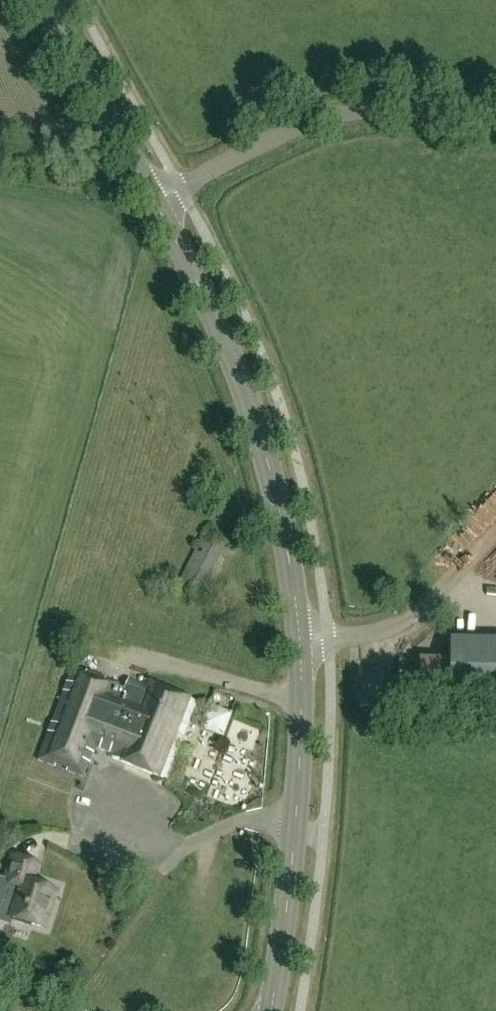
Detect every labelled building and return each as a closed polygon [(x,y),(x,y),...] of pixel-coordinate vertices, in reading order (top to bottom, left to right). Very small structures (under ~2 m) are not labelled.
[(424,675),(424,699),(451,699),(451,704),(495,705),(495,643),(452,642),(451,667),(435,667),(435,675),(424,675)] [(124,692),(117,689),(119,685),(74,666),(35,757),(80,776),(93,746),(112,754),(110,758),(161,779),(191,700),(146,682),(144,686),(129,680),(124,692)] [(225,733),(234,711),(212,702),(203,724),(225,733)] [(48,931),(60,893),(31,884),(37,864),(14,857),(5,883),(17,887),(7,918),(48,931)]
